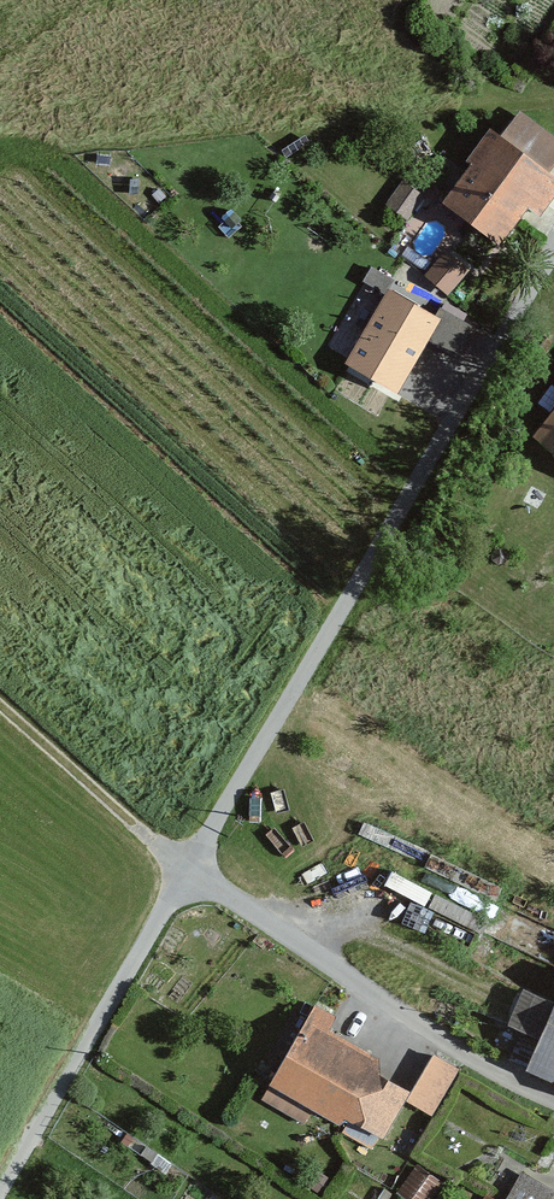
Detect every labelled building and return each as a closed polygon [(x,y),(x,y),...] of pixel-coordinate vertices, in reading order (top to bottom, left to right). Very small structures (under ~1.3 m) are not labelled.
[(448,213),(500,247),(523,213),(535,221),(553,193),(543,186),(553,169),(553,146),(512,118),(477,170),(448,213)] [(407,219),(423,199),(406,186),(390,206),(407,219)] [(466,273),(447,257),(428,279),(447,295),(466,273)] [(372,271),(365,284),(387,296),(394,283),(372,271)] [(435,326),(390,301),(351,370),(395,395),(435,326)] [(553,460),(553,424),(537,447),(553,460)] [(553,1074),(553,1005),(524,992),(511,1022),(524,1028),(512,1055),(553,1074)] [(349,1115),(373,1069),(380,1055),(326,1027),(333,1013),(314,1003),(275,1077),(349,1115)] [(458,1065),(433,1050),(408,1095),(432,1111),(458,1065)] [(373,1069),(349,1115),(341,1131),(372,1147),(404,1086),(373,1069)] [(418,1164),(401,1189),(416,1198),(426,1198),(440,1179),(418,1164)]
